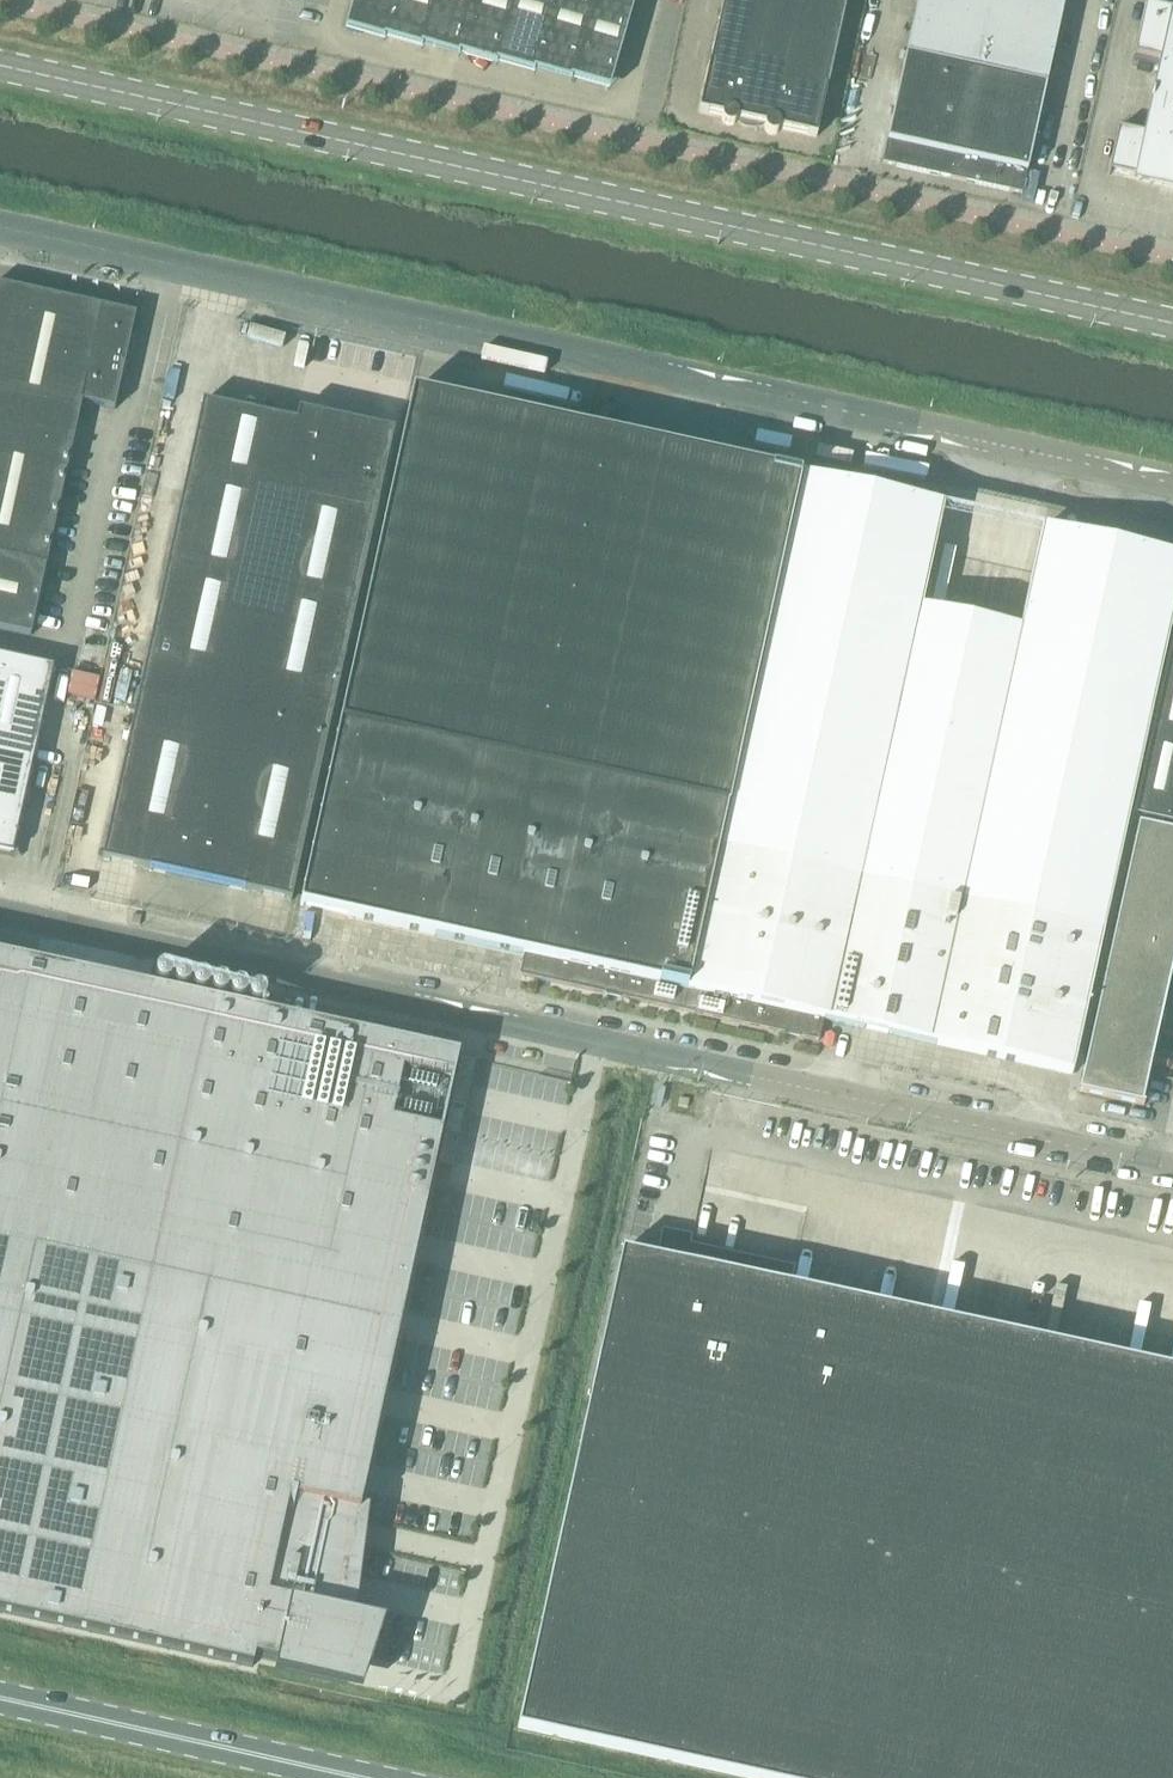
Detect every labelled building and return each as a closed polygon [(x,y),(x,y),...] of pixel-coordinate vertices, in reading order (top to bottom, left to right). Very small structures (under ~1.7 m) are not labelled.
[(386,30),(395,0),(354,0),(348,19),(386,30)] [(424,38),(435,0),(395,0),(386,30),(387,30),(388,28),(424,38)] [(461,46),(474,0),(435,0),(424,38),(425,38),(426,36),(461,46)] [(499,54),(514,0),(474,0),(461,46),(462,46),(463,44),(499,54)] [(536,63),(554,0),(514,0),(499,54),(500,54),(500,52),(536,63)] [(573,71),(592,7),(567,0),(554,0),(536,63),(537,63),(538,61),(573,71)] [(592,6),(630,17),(634,0),(594,0),(592,6)] [(780,129),(807,135),(816,137),(846,0),(723,0),(699,111),(708,113),(721,116),(723,122),(728,126),(734,125),(737,120),(764,126),(765,132),(771,135),(776,134),(780,129)] [(987,16),(917,0),(911,28),(981,44),(987,16)] [(917,0),(987,16),(991,0),(917,0)] [(1050,0),(991,0),(987,16),(1058,31),(1064,3),(1050,0)] [(1171,12),(1146,7),(1146,5),(1144,5),(1133,56),(1159,62),(1142,135),(1117,130),(1107,175),(1109,176),(1109,174),(1172,188),(1172,13),(1171,12)] [(592,7),(573,71),(575,71),(575,69),(612,79),(630,17),(592,6),(592,7)] [(1058,31),(987,16),(981,44),(1051,59),(1058,31)] [(981,44),(911,28),(905,56),(975,72),(981,44)] [(1051,59),(981,44),(975,72),(1045,87),(1051,59)] [(975,72),(905,56),(899,84),(969,100),(975,72)] [(1045,87),(975,72),(969,100),(1039,115),(1045,87)] [(969,100),(899,84),(893,112),(963,128),(969,100)] [(1039,115),(969,100),(963,128),(1033,143),(1039,115)] [(963,128),(893,112),(887,140),(957,156),(963,128)] [(1033,143),(963,128),(957,156),(1027,171),(1033,143)] [(957,156),(887,140),(882,164),(952,179),(957,156)] [(1027,171),(957,156),(952,179),(1022,194),(1027,171)] [(30,636),(82,403),(115,410),(125,361),(123,361),(128,339),(135,334),(130,326),(132,317),(49,298),(50,296),(0,285),(0,630),(30,636)] [(413,392),(340,724),(727,809),(800,476),(413,392)] [(389,456),(370,427),(299,412),(296,423),(202,403),(102,860),(291,901),(389,456)] [(718,849),(683,1011),(841,1046),(845,1025),(1071,1075),(1172,611),(1172,558),(1041,529),(1018,632),(920,611),(943,508),(800,476),(727,809),(718,850),(718,849)] [(1132,819),(1172,828),(1172,630),(1132,819)] [(12,855),(53,668),(0,656),(0,852),(12,855)] [(727,809),(340,724),(300,906),(524,955),(519,975),(683,1011),(718,849),(718,850),(727,809)] [(1130,857),(1172,866),(1172,833),(1137,825),(1130,857)] [(1124,886),(1172,897),(1172,866),(1130,857),(1124,886)] [(1117,916),(1172,928),(1172,897),(1124,886),(1117,916)] [(1111,945),(1172,959),(1172,928),(1117,916),(1111,945)] [(1104,974),(1167,988),(1172,961),(1172,959),(1111,945),(1104,974)] [(252,1668),(254,1657),(276,1662),(324,1673),(351,1551),(306,1541),(314,1504),(323,1505),(359,1513),(360,1506),(459,1056),(11,958),(0,956),(0,1613),(252,1668)] [(1104,974),(1098,1004),(1161,1018),(1167,988),(1104,974)] [(1098,1004),(1092,1033),(1154,1047),(1161,1018),(1098,1004)] [(1092,1033),(1085,1063),(1148,1077),(1154,1047),(1092,1033)] [(1079,1092),(1143,1106),(1144,1104),(1142,1104),(1148,1077),(1085,1063),(1079,1092)] [(745,1777),(1172,1777),(1172,1379),(625,1260),(626,1253),(621,1252),(517,1729),(745,1777)]
